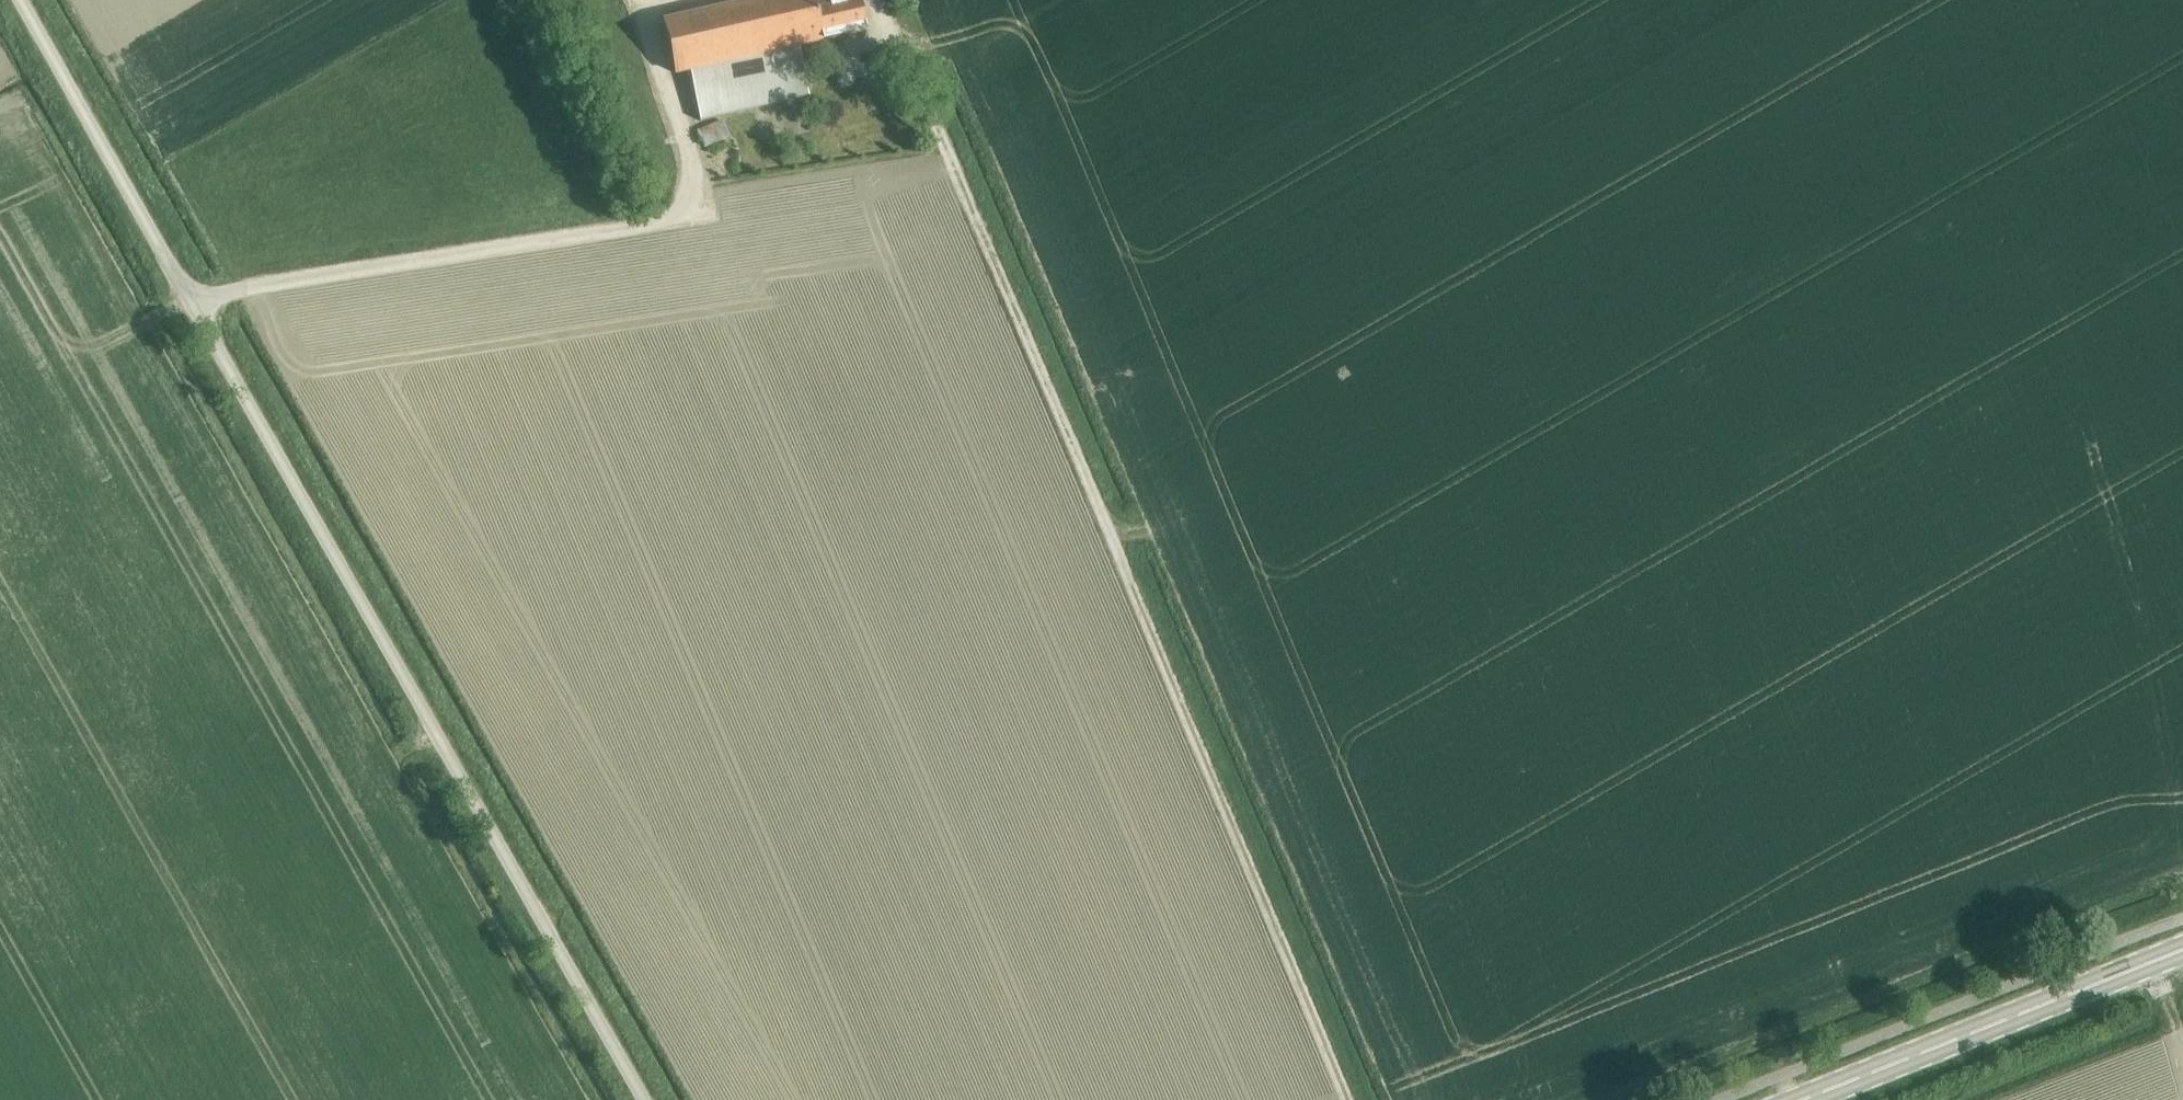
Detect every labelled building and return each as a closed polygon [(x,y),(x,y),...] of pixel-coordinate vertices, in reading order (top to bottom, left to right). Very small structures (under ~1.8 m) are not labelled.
[(815,7),(814,0),(759,0),(662,21),(674,74),(684,72),(695,122),(804,99),(793,48),(822,42),(822,39),(865,29),(859,0),(846,0),(815,7)] [(694,132),(700,147),(724,136),(717,122),(694,132)]
